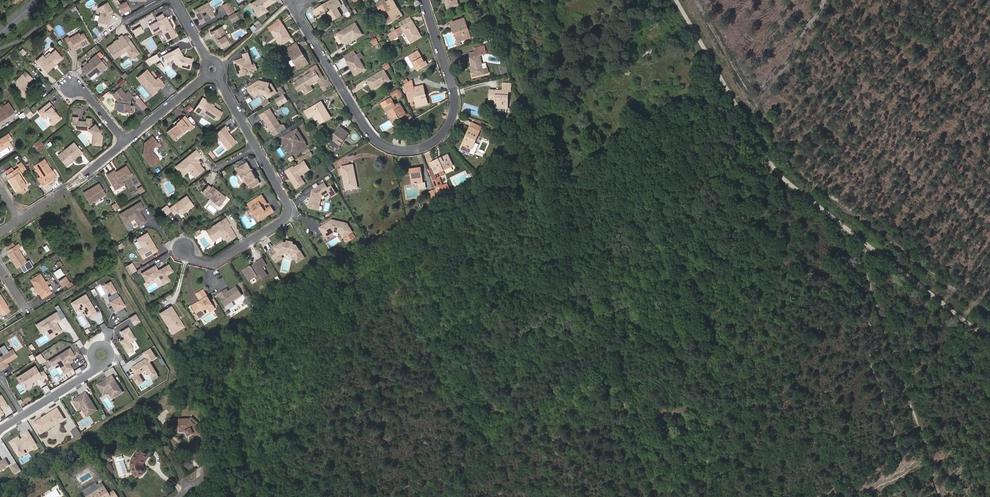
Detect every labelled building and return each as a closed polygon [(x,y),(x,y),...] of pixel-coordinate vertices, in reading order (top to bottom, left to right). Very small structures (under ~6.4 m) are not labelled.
[(264,7),(275,1),(275,0),(258,0),(251,4),(258,16),(263,13),(261,9),(264,7)] [(338,8),(342,5),(339,0),(331,0),(313,11),(316,16),(326,10),(333,21),(342,15),(338,8)] [(396,6),(392,0),(390,0),(387,2),(385,0),(382,0),(375,4),(377,8),(383,5),(390,16),(385,19),(388,24),(393,21),(393,20),(397,17),(397,18),(402,15),(398,9),(397,10),(395,7),(396,6)] [(446,2),(448,9),(458,5),(457,0),(445,0),(446,2)] [(229,16),(235,12),(229,2),(223,6),(229,16)] [(99,23),(109,25),(112,12),(107,4),(98,9),(100,15),(99,23)] [(203,25),(215,17),(208,4),(195,11),(203,25)] [(229,17),(232,23),(239,19),(236,13),(229,17)] [(172,29),(172,28),(166,17),(165,18),(158,21),(149,26),(154,34),(161,30),(168,41),(177,36),(174,30),(173,31),(172,29)] [(410,17),(400,23),(402,27),(412,22),(410,17)] [(458,42),(470,38),(464,19),(451,23),(454,32),(455,32),(458,42)] [(282,44),(291,38),(281,20),(269,27),(271,32),(274,31),(282,44)] [(411,42),(421,37),(412,22),(402,27),(389,35),(392,40),(400,35),(399,34),(404,31),(411,42)] [(355,36),(356,38),(362,35),(355,23),(338,33),(338,34),(335,36),(339,44),(343,42),(343,43),(351,38),(355,36)] [(140,27),(133,31),(136,36),(143,32),(140,27)] [(223,49),(232,44),(222,27),(212,33),(214,37),(216,36),(223,49)] [(82,48),(90,44),(84,32),(80,34),(79,33),(70,38),(69,36),(65,38),(69,46),(72,44),(75,48),(80,45),(82,48)] [(127,50),(131,48),(128,44),(124,38),(122,36),(118,38),(119,39),(117,40),(117,43),(114,43),(107,47),(115,58),(127,50)] [(131,42),(128,44),(131,48),(127,50),(130,55),(133,53),(135,56),(139,53),(131,42)] [(301,56),(302,54),(298,47),(289,53),(299,69),(306,64),(301,56)] [(190,69),(193,59),(183,56),(179,48),(164,56),(167,62),(173,59),(176,65),(190,69)] [(344,56),(347,61),(356,56),(353,50),(344,56)] [(425,60),(424,61),(417,50),(408,55),(412,63),(417,71),(427,64),(425,60)] [(485,63),(481,64),(479,55),(485,54),(485,50),(475,52),(470,53),(471,58),(473,66),(473,69),(471,70),(473,77),(488,73),(485,63)] [(37,61),(47,73),(63,60),(56,51),(46,59),(44,55),(37,61)] [(98,74),(108,67),(101,59),(104,56),(100,53),(90,61),(91,62),(82,68),(90,78),(97,72),(98,74)] [(149,58),(152,62),(159,58),(157,54),(149,58)] [(254,71),(254,70),(252,65),(249,56),(244,58),(234,61),(237,68),(238,70),(237,70),(240,76),(247,74),(249,74),(252,73),(253,71),(254,71)] [(365,69),(359,59),(356,56),(347,61),(355,75),(365,69)] [(319,78),(322,76),(316,65),(310,69),(312,72),(315,71),(319,78)] [(158,77),(155,80),(147,69),(136,77),(142,83),(143,83),(152,93),(158,88),(157,87),(159,86),(161,88),(164,85),(158,77)] [(385,84),(389,81),(383,70),(367,80),(372,89),(380,84),(384,82),(385,84)] [(310,85),(317,81),(316,81),(320,79),(319,78),(315,71),(312,72),(297,81),(303,90),(305,94),(311,90),(309,86),(310,85)] [(26,85),(27,85),(33,79),(26,72),(17,81),(17,91),(23,97),(26,97),(30,93),(30,90),(27,87),(26,87),(26,85)] [(424,98),(425,97),(422,86),(413,88),(411,80),(409,81),(405,84),(408,96),(414,95),(415,97),(417,106),(425,103),(424,98)] [(294,83),(299,92),(303,90),(297,81),(294,83)] [(268,99),(277,93),(271,84),(259,82),(248,89),(251,94),(254,92),(257,96),(261,93),(265,94),(268,99)] [(498,108),(507,108),(507,91),(511,91),(511,86),(503,86),(503,90),(490,90),(490,99),(496,99),(498,100),(498,108)] [(128,101),(133,97),(128,92),(125,94),(120,88),(112,95),(119,103),(118,110),(118,111),(132,113),(133,112),(133,107),(132,106),(129,105),(128,104),(128,101)] [(138,94),(133,97),(143,109),(148,106),(138,94)] [(287,100),(284,95),(276,100),(279,106),(287,100)] [(215,118),(220,112),(211,105),(212,104),(207,99),(199,109),(212,119),(215,118)] [(398,118),(405,114),(399,104),(395,106),(391,99),(382,104),(386,111),(388,110),(393,117),(397,115),(398,118)] [(56,127),(63,121),(55,111),(53,109),(54,108),(49,102),(38,112),(44,120),(48,116),(51,119),(53,122),(52,123),(52,125),(54,127),(56,127)] [(320,123),(330,118),(321,102),(305,112),(308,118),(315,114),(320,123)] [(14,112),(8,103),(0,108),(0,121),(14,112)] [(272,132),(281,127),(270,110),(260,116),(262,120),(263,119),(272,132)] [(386,111),(392,122),(398,118),(397,115),(393,117),(388,110),(386,111)] [(174,124),(175,125),(169,129),(174,134),(176,133),(178,135),(188,127),(190,129),(193,126),(185,115),(174,124)] [(209,127),(212,123),(202,117),(199,121),(209,127)] [(99,134),(101,132),(96,126),(94,127),(91,124),(91,120),(88,120),(87,123),(78,122),(78,119),(74,118),(73,125),(77,130),(87,131),(87,130),(89,130),(95,137),(94,145),(101,146),(102,137),(99,134)] [(481,126),(472,123),(470,127),(479,131),(481,126)] [(227,148),(235,141),(226,129),(227,128),(225,125),(215,133),(227,148)] [(283,131),(281,127),(272,132),(275,137),(283,131)] [(343,139),(345,139),(349,134),(340,127),(329,142),(337,148),(339,143),(341,144),(342,142),(341,142),(343,139)] [(461,149),(470,153),(479,131),(470,127),(461,149)] [(298,152),(308,146),(297,128),(284,137),(287,141),(290,146),(287,148),(290,153),(296,149),(298,152)] [(176,133),(174,134),(169,129),(167,131),(174,139),(178,135),(176,133)] [(11,144),(10,142),(13,140),(9,133),(0,139),(0,151),(11,144)] [(159,160),(153,152),(153,147),(159,143),(153,136),(148,139),(149,140),(146,143),(144,142),(143,155),(152,166),(159,160)] [(42,140),(36,142),(38,149),(44,147),(42,140)] [(76,156),(77,157),(81,153),(73,143),(57,156),(65,165),(76,156)] [(12,145),(1,152),(3,155),(14,148),(12,145)] [(194,176),(202,169),(197,162),(195,162),(194,160),(197,159),(200,156),(195,150),(175,166),(182,175),(189,169),(190,170),(190,172),(194,176)] [(430,163),(435,173),(441,170),(452,165),(449,157),(439,161),(438,160),(430,163)] [(43,185),(55,178),(45,160),(35,166),(43,178),(39,180),(43,185)] [(254,172),(253,173),(247,162),(236,168),(239,174),(243,175),(248,184),(249,184),(251,187),(259,182),(254,172)] [(304,184),(299,177),(309,170),(303,162),(293,169),(292,168),(285,172),(289,179),(291,179),(292,181),(291,182),(296,189),(304,184)] [(122,181),(123,180),(132,174),(126,165),(116,171),(115,169),(106,174),(116,189),(124,184),(122,181)] [(346,190),(357,188),(353,165),(341,167),(346,190)] [(412,176),(413,184),(417,183),(419,183),(419,182),(423,181),(421,167),(409,168),(410,173),(413,172),(414,176),(412,176)] [(17,191),(25,186),(16,170),(14,171),(9,175),(7,176),(17,191)] [(436,188),(442,185),(439,178),(432,181),(435,188),(436,188)] [(426,189),(425,182),(423,183),(423,181),(419,182),(419,183),(417,183),(418,189),(418,190),(426,189)] [(83,191),(89,202),(104,193),(99,183),(83,191)] [(217,192),(217,191),(211,185),(210,187),(207,184),(201,192),(218,206),(225,197),(219,192),(219,193),(217,192)] [(307,209),(317,211),(320,198),(328,192),(331,197),(335,194),(330,187),(326,190),(323,184),(311,192),(311,194),(311,195),(311,198),(310,198),(307,209)] [(439,196),(447,193),(444,185),(442,185),(436,188),(439,196)] [(262,207),(267,203),(261,195),(249,203),(252,207),(251,209),(254,214),(257,215),(260,220),(274,211),(271,207),(264,210),(262,207)] [(177,212),(181,214),(193,205),(186,196),(169,207),(174,213),(177,211),(177,212)] [(139,225),(146,221),(141,212),(139,214),(137,211),(143,206),(140,201),(119,213),(125,223),(134,218),(139,225)] [(227,241),(235,236),(231,228),(228,228),(227,226),(229,225),(225,218),(206,230),(211,237),(216,234),(221,236),(223,239),(225,238),(227,241)] [(343,238),(352,232),(346,224),(334,221),(331,222),(330,221),(319,228),(323,234),(327,231),(329,235),(334,232),(340,233),(343,238)] [(153,242),(151,240),(152,239),(147,232),(137,238),(143,247),(139,249),(144,257),(146,256),(146,255),(147,254),(147,255),(157,249),(153,242)] [(274,246),(268,250),(273,258),(279,254),(284,251),(291,252),(297,262),(304,258),(296,245),(292,244),(292,242),(287,241),(287,243),(283,242),(275,247),(274,246)] [(23,264),(26,262),(17,249),(20,247),(17,244),(7,250),(9,254),(8,254),(17,268),(23,264)] [(257,280),(266,275),(262,268),(266,265),(261,259),(254,263),(254,266),(252,267),(250,266),(243,270),(249,280),(255,277),(257,280)] [(29,261),(26,262),(23,264),(27,270),(33,266),(29,261)] [(130,273),(136,269),(132,262),(126,265),(130,273)] [(155,264),(142,272),(147,280),(155,275),(158,273),(164,282),(170,279),(166,273),(173,269),(168,262),(164,265),(165,266),(158,270),(155,264)] [(42,298),(51,292),(40,274),(31,280),(42,298)] [(62,286),(68,283),(65,277),(59,281),(62,286)] [(125,306),(110,282),(105,285),(111,295),(108,297),(111,301),(109,302),(115,312),(117,310),(119,312),(118,313),(120,317),(127,314),(123,307),(125,306)] [(217,294),(224,305),(241,295),(235,286),(229,290),(230,291),(228,292),(227,291),(226,289),(217,294)] [(212,314),(217,311),(206,293),(199,298),(203,305),(195,310),(200,318),(198,318),(200,322),(202,320),(200,317),(210,311),(212,314)] [(8,306),(0,294),(0,295),(0,312),(2,316),(10,311),(7,307),(8,306)] [(97,313),(85,294),(72,302),(76,309),(79,307),(81,311),(84,310),(86,314),(89,313),(92,317),(97,313)] [(169,331),(181,324),(170,304),(158,310),(167,325),(166,326),(169,331)] [(61,307),(58,309),(63,318),(66,316),(61,307)] [(56,323),(61,320),(56,312),(36,325),(41,332),(46,329),(49,333),(53,331),(56,335),(62,332),(58,325),(58,326),(56,324),(56,323)] [(131,317),(135,325),(142,321),(137,313),(131,317)] [(131,328),(135,326),(131,318),(117,325),(120,331),(130,326),(131,328)] [(135,339),(128,327),(121,332),(125,339),(120,342),(127,353),(133,349),(129,342),(135,339)] [(73,361),(71,359),(75,357),(70,348),(49,361),(51,365),(57,361),(64,373),(71,369),(68,364),(73,361)] [(157,374),(149,362),(156,358),(150,348),(143,353),(147,358),(132,368),(137,375),(133,377),(138,385),(143,382),(138,374),(147,369),(152,377),(157,374)] [(17,356),(13,349),(0,357),(0,369),(1,370),(8,366),(7,363),(7,362),(8,361),(9,361),(17,356)] [(40,363),(46,360),(42,353),(36,356),(40,363)] [(27,385),(41,376),(43,378),(47,376),(43,370),(39,373),(35,366),(21,374),(23,379),(27,385)] [(123,392),(112,375),(97,385),(101,391),(106,388),(109,392),(113,398),(123,392)] [(97,410),(86,392),(82,395),(82,396),(81,397),(80,396),(72,400),(77,408),(82,405),(89,415),(97,410)] [(170,412),(177,408),(172,402),(166,407),(170,412)] [(89,415),(82,405),(77,408),(79,411),(82,409),(87,416),(89,415)] [(64,419),(57,408),(50,413),(50,414),(48,415),(47,415),(34,423),(40,432),(46,428),(45,427),(52,422),(53,424),(58,420),(59,422),(64,419)] [(200,428),(201,427),(198,425),(199,424),(192,417),(190,419),(179,419),(180,430),(186,430),(188,436),(194,433),(206,444),(211,438),(200,428)] [(41,433),(59,422),(58,420),(53,424),(52,422),(45,427),(46,428),(40,432),(41,433)] [(72,430),(75,436),(82,432),(78,427),(72,430)] [(36,444),(28,431),(24,434),(25,437),(20,440),(18,437),(10,443),(19,457),(25,453),(23,450),(31,446),(31,447),(36,444)] [(143,467),(141,465),(148,454),(140,449),(131,463),(132,467),(133,470),(134,472),(136,475),(138,475),(140,475),(141,474),(142,473),(143,471),(143,469),(143,467)] [(5,459),(1,462),(0,461),(0,471),(9,465),(5,459)] [(21,471),(17,464),(11,467),(15,474),(21,471)] [(114,492),(109,495),(104,487),(89,496),(117,496),(114,492)]
